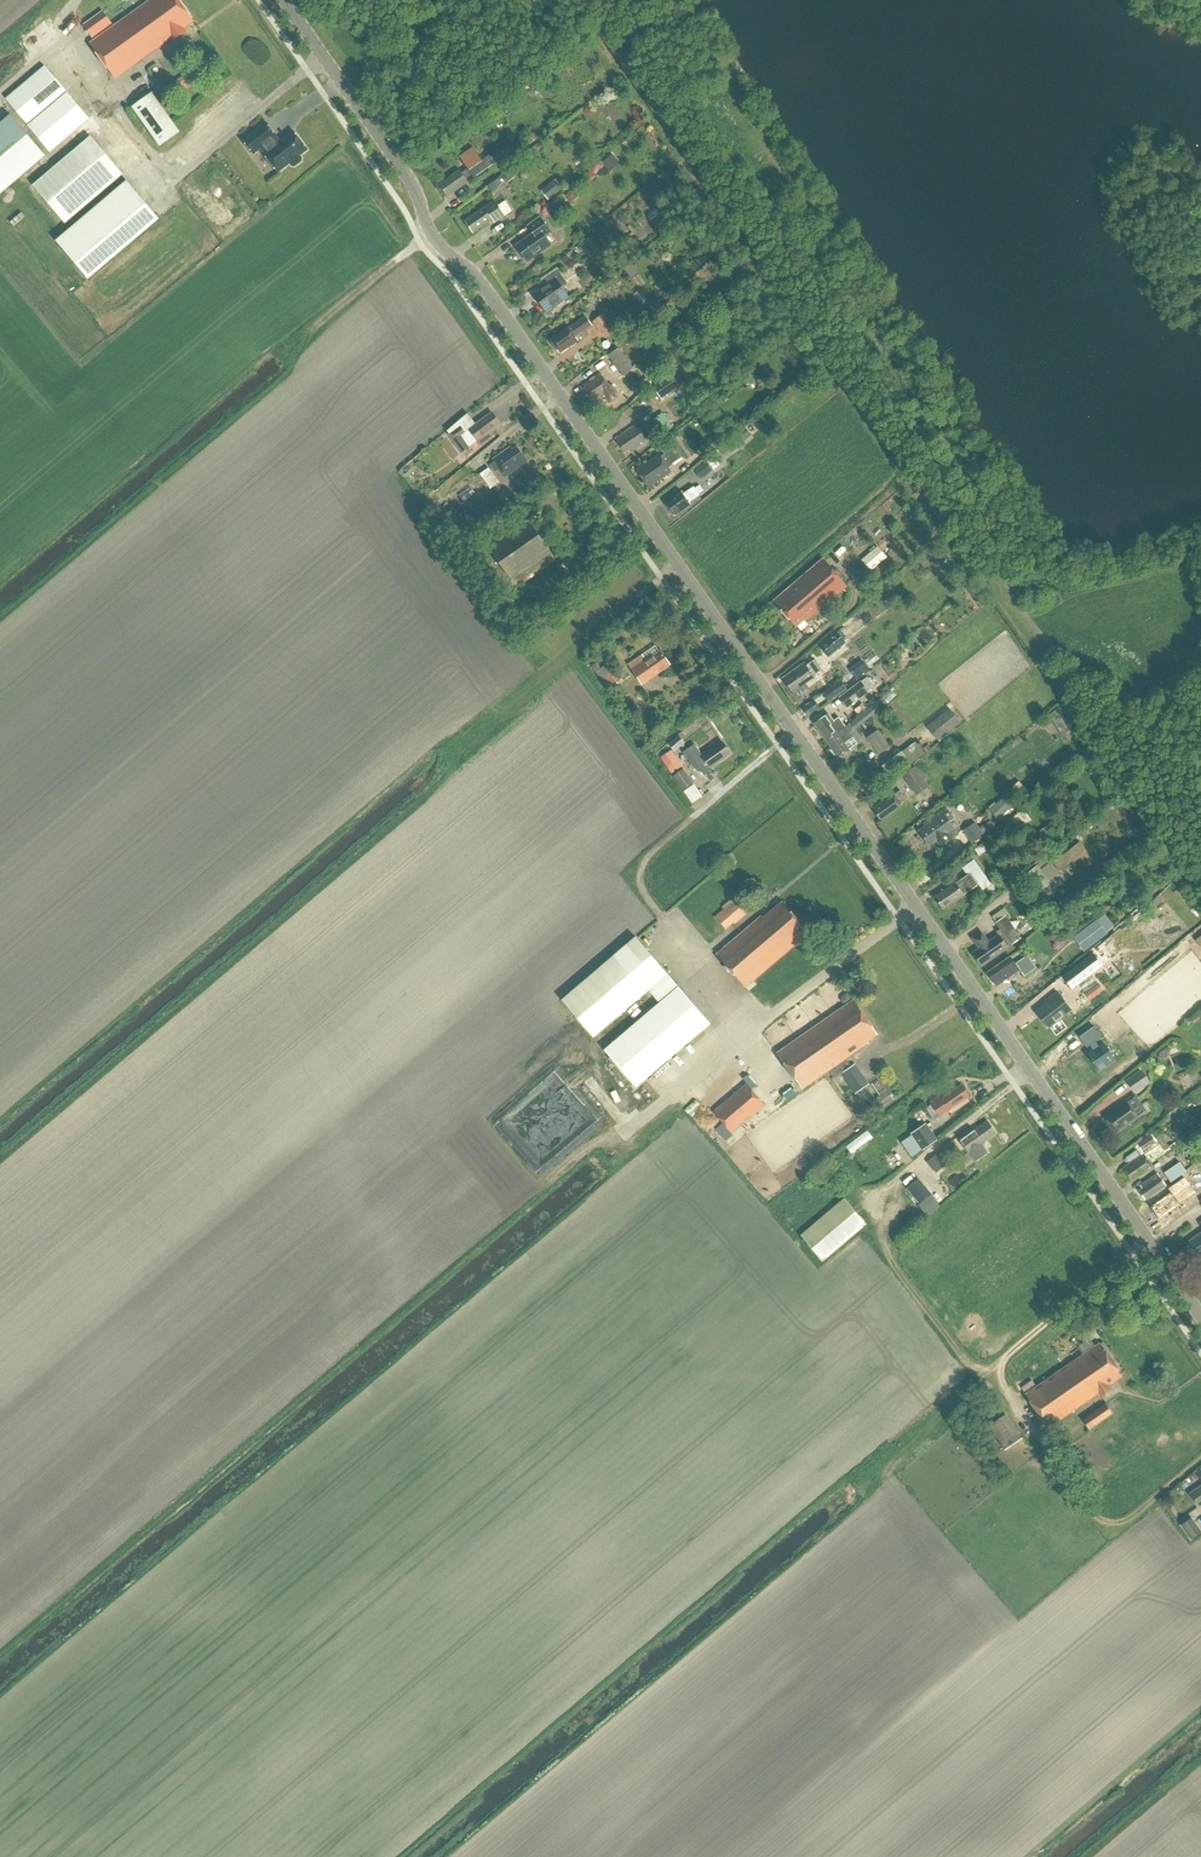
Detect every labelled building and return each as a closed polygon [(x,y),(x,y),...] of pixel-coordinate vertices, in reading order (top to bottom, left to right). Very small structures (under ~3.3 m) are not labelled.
[(174,40),(185,33),(182,30),(194,22),(178,0),(152,0),(90,43),(115,78),(172,38),(174,40)] [(103,12),(84,26),(92,38),(112,24),(103,12)] [(28,126),(50,152),(89,119),(67,93),(65,92),(66,91),(45,67),(7,99),(28,124),(28,123),(29,125),(28,126)] [(180,90),(198,77),(193,70),(175,83),(180,90)] [(180,132),(152,93),(132,107),(160,146),(180,132)] [(45,157),(46,156),(11,115),(0,125),(0,195),(45,157)] [(266,123),(243,141),(254,155),(261,149),(264,154),(278,173),(290,164),(292,166),(295,166),(301,161),(302,159),(300,156),(308,150),(294,131),(279,143),(275,138),(277,137),(266,123)] [(35,184),(66,221),(121,174),(90,138),(35,184)] [(439,185),(448,197),(448,196),(468,182),(466,180),(472,175),(474,178),(514,150),(508,143),(482,161),(474,149),(460,159),(468,169),(462,174),(460,171),(440,185),(439,185)] [(492,191),(502,184),(499,179),(488,187),(492,191)] [(542,193),(548,200),(563,189),(556,181),(542,193)] [(58,243),(89,279),(159,219),(128,183),(58,243)] [(466,222),(474,233),(494,220),(496,223),(506,216),(496,201),(466,222)] [(506,228),(520,219),(516,213),(502,222),(506,228)] [(516,246),(528,263),(552,245),(545,236),(551,232),(540,217),(528,226),(533,234),(516,246)] [(567,255),(561,260),(565,265),(570,260),(567,255)] [(556,279),(534,294),(547,313),(569,297),(556,279)] [(594,322),(604,335),(615,326),(605,314),(594,322)] [(551,340),(560,353),(578,341),(575,338),(592,326),(587,317),(570,329),(569,327),(551,340)] [(607,357),(622,378),(633,370),(618,349),(607,357)] [(684,365),(675,371),(681,380),(690,374),(684,365)] [(607,399),(610,404),(620,397),(612,385),(610,387),(601,374),(584,385),(586,389),(583,392),(590,402),(593,399),(595,402),(602,398),(603,400),(605,400),(607,399)] [(670,376),(652,388),(660,400),(679,388),(670,376)] [(747,386),(758,386),(758,376),(747,376),(747,386)] [(492,413),(465,433),(460,426),(448,434),(462,453),(478,441),(478,442),(478,441),(482,446),(494,437),(491,432),(501,425),(492,413)] [(661,432),(653,420),(639,430),(636,426),(616,439),(625,454),(629,452),(630,455),(648,443),(644,437),(650,433),(653,438),(661,432)] [(733,438),(739,446),(751,435),(745,428),(733,438)] [(718,434),(705,444),(712,452),(725,441),(718,434)] [(657,482),(657,483),(672,474),(669,469),(674,466),(673,464),(686,455),(674,436),(660,445),(666,454),(661,458),(660,456),(645,465),(646,467),(639,472),(649,487),(657,482)] [(497,468),(503,477),(526,461),(514,444),(510,447),(508,445),(490,458),(492,461),(487,465),(491,472),(497,468)] [(713,455),(705,460),(707,462),(713,471),(720,465),(713,455)] [(713,471),(707,462),(695,470),(701,479),(713,471)] [(478,474),(489,489),(498,482),(487,467),(478,474)] [(700,496),(694,487),(683,495),(681,492),(666,502),(675,516),(691,505),(689,503),(700,496)] [(551,553),(528,519),(488,547),(511,580),(551,553)] [(877,544),(860,558),(869,569),(886,555),(877,544)] [(810,616),(812,618),(847,588),(823,560),(775,602),(796,627),(810,616)] [(836,633),(822,645),(830,655),(841,645),(840,644),(843,642),(836,633)] [(641,656),(629,665),(632,670),(642,684),(670,664),(661,652),(661,653),(656,646),(641,656)] [(780,676),(794,696),(808,686),(805,681),(813,675),(811,673),(821,667),(813,657),(804,663),(803,661),(780,676)] [(601,669),(596,672),(607,688),(619,680),(608,664),(600,669),(601,669)] [(842,697),(849,707),(869,693),(867,690),(874,685),(868,677),(842,697)] [(845,687),(839,678),(821,691),(827,700),(845,687)] [(871,707),(865,712),(870,718),(876,713),(871,707)] [(928,728),(938,740),(961,722),(951,710),(928,728)] [(827,717),(815,724),(827,742),(846,726),(840,718),(835,721),(830,714),(827,717)] [(846,726),(827,742),(839,759),(851,751),(846,744),(854,738),(846,726)] [(866,737),(878,755),(889,748),(878,730),(866,737)] [(679,737),(669,744),(675,751),(684,743),(679,737)] [(711,767),(731,754),(722,742),(702,756),(694,744),(683,752),(695,770),(699,768),(704,776),(713,770),(711,767)] [(666,754),(661,758),(671,773),(682,766),(681,766),(674,756),(669,759),(666,754)] [(916,794),(928,785),(915,767),(903,776),(916,794)] [(683,769),(673,776),(683,790),(693,783),(683,769)] [(990,807),(998,817),(1017,801),(1008,791),(990,807)] [(878,809),(876,810),(882,819),(907,801),(901,792),(895,796),(894,794),(876,806),(878,809)] [(1001,826),(1010,835),(1032,816),(1023,806),(1001,826)] [(954,818),(948,810),(943,813),(943,812),(924,824),(925,826),(919,831),(929,846),(937,841),(941,847),(952,839),(948,833),(954,829),(949,821),(954,818)] [(1058,816),(1039,829),(1043,836),(1063,823),(1058,816)] [(976,823),(964,832),(972,844),(985,836),(983,834),(995,826),(992,821),(980,829),(976,823)] [(982,853),(993,847),(989,840),(978,846),(982,853)] [(1080,842),(1053,863),(1060,871),(1077,857),(1086,868),(1095,861),(1080,842)] [(935,897),(943,909),(974,889),(974,890),(978,887),(978,885),(987,879),(975,861),(963,869),(967,876),(961,880),(963,883),(957,887),(956,884),(935,897)] [(1030,874),(1043,891),(1054,882),(1041,865),(1030,874)] [(1100,882),(1106,889),(1113,882),(1106,876),(1100,882)] [(723,910),(734,924),(745,914),(743,912),(748,908),(739,897),(723,910)] [(762,919),(761,917),(717,954),(745,987),(808,933),(782,902),(762,919)] [(973,939),(980,949),(973,953),(982,966),(1021,939),(1006,916),(996,923),(1003,933),(989,942),(982,933),(973,939)] [(1098,921),(1082,933),(1091,944),(1107,933),(1098,921)] [(594,1037),(667,974),(636,937),(562,1000),(594,1037)] [(1093,953),(1062,977),(1072,989),(1092,974),(1103,966),(1093,953)] [(988,973),(997,986),(1020,971),(1025,978),(1037,969),(1028,956),(1015,965),(1010,957),(988,973)] [(1085,993),(1090,1000),(1106,988),(1101,981),(1085,993)] [(678,987),(604,1050),(636,1087),(710,1024),(678,987)] [(1036,1012),(1050,1029),(1073,1011),(1058,992),(1049,999),(1051,1001),(1036,1012)] [(853,1000),(778,1053),(802,1089),(838,1065),(844,1072),(851,1066),(846,1059),(868,1044),(867,1042),(877,1035),(853,1000)] [(1094,1027),(1079,1037),(1087,1048),(1090,1046),(1092,1049),(1087,1052),(1100,1071),(1115,1060),(1102,1042),(1098,1045),(1095,1041),(1101,1037),(1094,1027)] [(844,1072),(842,1074),(856,1093),(868,1085),(854,1065),(851,1066),(844,1072)] [(1141,1071),(1127,1081),(1135,1092),(1149,1082),(1141,1071)] [(1199,1080),(1197,1071),(1185,1074),(1188,1083),(1199,1080)] [(941,1115),(951,1108),(952,1110),(955,1108),(954,1106),(972,1094),(963,1081),(942,1096),(941,1094),(931,1100),(941,1115)] [(884,1089),(885,1091),(878,1096),(884,1106),(899,1095),(890,1082),(885,1086),(886,1088),(884,1089)] [(765,1105),(747,1084),(714,1112),(732,1133),(765,1105)] [(704,1113),(709,1110),(701,1097),(696,1100),(704,1113)] [(1105,1117),(1116,1132),(1137,1118),(1126,1102),(1105,1117)] [(1200,1121),(1195,1113),(1187,1119),(1193,1127),(1200,1121)] [(996,1133),(988,1121),(960,1141),(968,1152),(969,1152),(975,1161),(987,1152),(981,1143),(996,1133)] [(925,1124),(912,1134),(923,1149),(936,1140),(925,1124)] [(1190,1137),(1194,1142),(1200,1137),(1200,1127),(1190,1137)] [(1123,1166),(1132,1179),(1153,1164),(1151,1161),(1171,1147),(1161,1132),(1156,1136),(1153,1132),(1138,1142),(1144,1151),(1123,1166)] [(941,1151),(947,1157),(959,1146),(954,1140),(941,1151)] [(942,1154),(932,1163),(940,1171),(949,1162),(942,1154)] [(1165,1174),(1172,1184),(1187,1173),(1180,1164),(1165,1174)] [(1142,1189),(1140,1191),(1147,1200),(1167,1186),(1159,1174),(1141,1187),(1142,1189)] [(1171,1193),(1150,1207),(1158,1219),(1195,1193),(1184,1177),(1168,1189),(1171,1193)] [(908,1188),(921,1204),(933,1194),(921,1178),(908,1188)] [(867,1224),(845,1198),(800,1236),(822,1262),(867,1224)] [(1183,1248),(1192,1261),(1200,1254),(1200,1233),(1189,1241),(1190,1243),(1183,1248)] [(1026,1394),(1049,1427),(1099,1393),(1101,1396),(1111,1389),(1108,1384),(1121,1375),(1100,1343),(1026,1394)] [(1106,1404),(1083,1420),(1089,1429),(1112,1413),(1106,1404)] [(1021,1438),(1005,1415),(988,1426),(1005,1450),(1021,1438)] [(1190,1493),(1199,1506),(1200,1504),(1200,1486),(1190,1493)] [(1182,1524),(1193,1539),(1200,1533),(1200,1527),(1193,1516),(1182,1524)]
